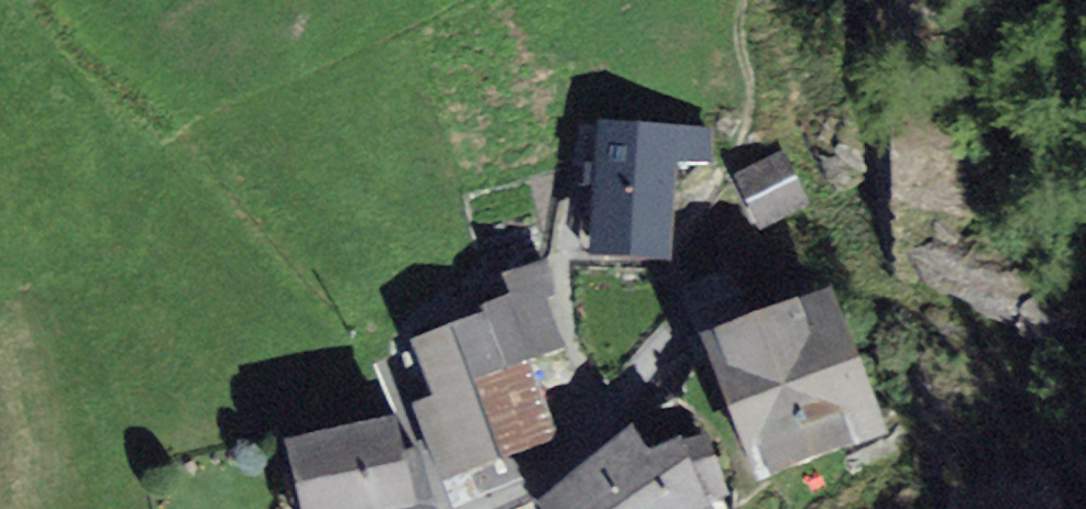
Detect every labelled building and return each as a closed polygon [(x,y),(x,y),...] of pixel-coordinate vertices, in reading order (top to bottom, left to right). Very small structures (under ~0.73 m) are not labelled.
[(721,139),(584,128),(572,265),(671,273),(679,177),(719,169),(721,139)] [(752,185),(774,231),(828,205),(806,159),(752,185)] [(545,267),(487,287),(494,306),(516,364),(558,351),(545,315),(560,310),(545,267)] [(875,434),(825,300),(669,357),(718,491),(875,434)] [(465,318),(467,325),(487,375),(516,364),(494,306),(465,318)] [(467,325),(435,337),(451,389),(487,375),(467,325)] [(435,337),(396,350),(418,411),(403,416),(431,496),(485,475),(451,389),(435,337)] [(487,375),(451,389),(485,475),(550,450),(516,364),(487,375)] [(253,461),(265,508),(381,508),(362,434),(253,461)] [(643,441),(543,508),(689,508),(643,441)]
